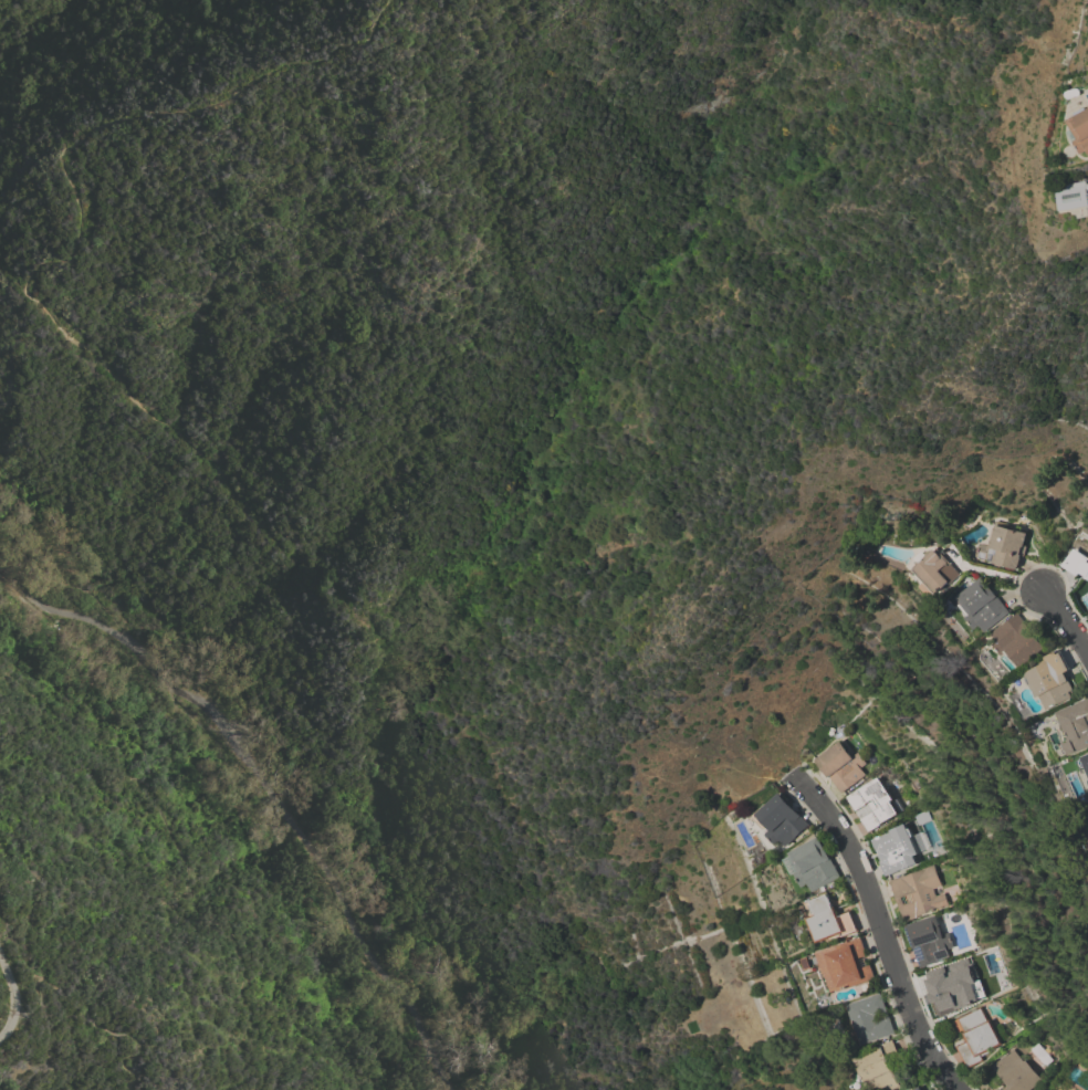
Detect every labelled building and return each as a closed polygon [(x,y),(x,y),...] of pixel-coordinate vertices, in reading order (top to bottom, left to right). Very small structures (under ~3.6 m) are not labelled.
[(1068,92),(1077,90),(1079,90),(1080,90),(1081,91),(1081,93),(1082,94),(1081,95),(1080,96),(1077,97),(1073,99),(1071,99),(1069,98),(1068,97),(1067,96),(1067,94),(1067,93),(1068,92)] [(1068,122),(1087,110),(1087,153),(1087,151),(1081,155),(1074,143),(1079,139),(1068,122)] [(1056,186),(1087,180),(1087,207),(1060,211),(1056,186)] [(975,557),(979,544),(988,546),(994,521),(1007,524),(1006,528),(1026,534),(1023,546),(1026,547),(1024,557),(1021,556),(1019,558),(1021,558),(1018,567),(1017,569),(1003,566),(1003,567),(996,566),(997,565),(993,564),(993,562),(975,557)] [(914,569),(919,564),(914,558),(921,552),(925,557),(932,549),(940,557),(941,556),(949,564),(946,565),(949,567),(951,564),(961,575),(950,585),(949,584),(938,594),(937,594),(931,599),(920,587),(925,581),(914,569)] [(1075,553),(1087,562),(1087,580),(1086,579),(1087,576),(1081,574),(1080,577),(1064,566),(1067,559),(1068,560),(1075,553)] [(982,577),(1011,612),(986,632),(981,626),(975,630),(965,619),(969,617),(959,605),(961,602),(958,598),(982,577)] [(1022,669),(1021,667),(1018,669),(1006,653),(1003,657),(994,646),(1000,641),(993,633),(1003,625),(1004,626),(1018,614),(1026,622),(1025,623),(1046,649),(1022,669)] [(1077,661),(1069,648),(1060,654),(1069,667),(1077,661)] [(1046,658),(1061,649),(1074,674),(1063,680),(1064,682),(1073,698),(1047,711),(1040,696),(1038,699),(1026,674),(1038,668),(1038,665),(1046,660),(1046,658)] [(1056,714),(1087,700),(1087,748),(1073,754),(1073,753),(1067,755),(1063,744),(1068,742),(1056,714)] [(851,757),(857,753),(866,765),(860,769),(866,776),(843,794),(830,777),(828,778),(815,761),(839,742),(851,757)] [(1074,759),(1087,753),(1087,775),(1081,778),(1074,759)] [(896,798),(903,810),(898,814),(899,815),(869,834),(854,809),(854,810),(851,807),(852,806),(850,804),(849,804),(847,800),(848,800),(846,797),(878,777),(892,800),(896,798)] [(810,825),(796,838),(797,839),(787,848),(781,841),(776,846),(766,835),(771,830),(767,827),(764,830),(752,817),(761,809),(762,810),(780,794),(810,825)] [(907,824),(914,842),(922,839),(931,859),(888,878),(870,839),(907,824)] [(828,852),(827,853),(841,878),(825,887),(827,890),(824,892),(822,889),(814,893),(809,884),(803,889),(795,874),(793,877),(784,860),(792,856),(791,853),(819,837),(828,852)] [(933,866),(941,887),(932,890),(935,897),(943,893),(948,908),(904,923),(889,881),(933,866)] [(860,932),(843,939),(841,935),(818,944),(808,919),(812,918),(806,904),(829,895),(830,898),(831,898),(835,905),(834,905),(835,908),(836,908),(840,915),(851,911),(860,932)] [(949,940),(951,939),(953,946),(948,948),(951,956),(949,956),(950,958),(920,968),(906,926),(941,915),(949,940)] [(817,955),(862,939),(877,979),(839,993),(838,991),(831,994),(817,955)] [(958,963),(972,1004),(938,1016),(932,998),(945,994),(943,986),(930,991),(924,975),(958,963)] [(882,994),(896,1035),(862,1047),(848,1006),(882,994)] [(967,1070),(956,1047),(967,1041),(963,1034),(964,1034),(963,1031),(959,1034),(953,1023),(958,1020),(956,1019),(982,1007),(988,1021),(991,1020),(994,1028),(1000,1025),(1007,1039),(1001,1042),(1003,1045),(981,1056),(984,1062),(967,1070)] [(901,1088),(896,1089),(872,1089),(868,1082),(867,1083),(856,1060),(882,1048),(881,1046),(893,1040),(902,1059),(890,1065),(901,1088)] [(1043,1081),(1032,1089),(1003,1089),(1007,1086),(992,1068),(1014,1049),(1024,1062),(1025,1061),(1043,1081)]
